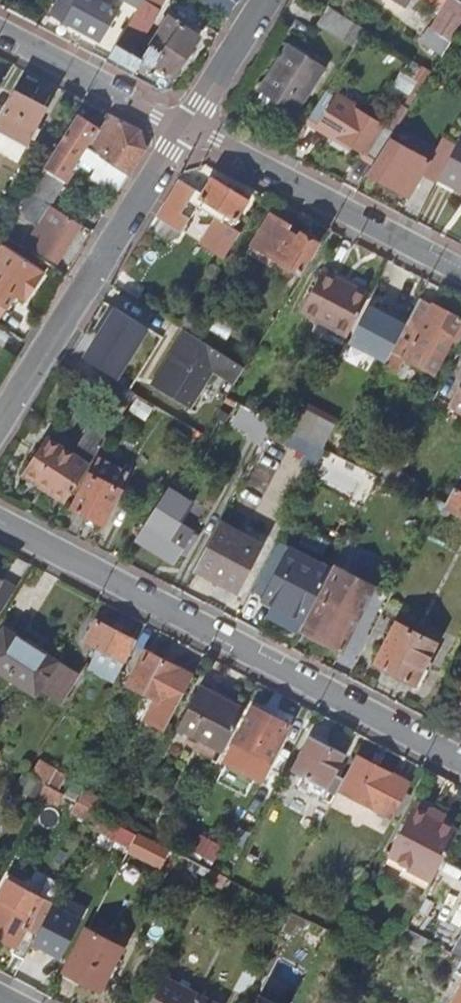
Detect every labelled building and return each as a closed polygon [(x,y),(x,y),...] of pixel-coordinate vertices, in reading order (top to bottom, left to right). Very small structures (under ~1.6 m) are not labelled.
[(97,38),(114,8),(99,0),(69,0),(62,11),(68,15),(65,21),(97,38)] [(114,8),(97,38),(115,47),(138,10),(123,0),(119,0),(114,8)] [(138,10),(115,47),(106,61),(138,78),(163,90),(199,35),(169,16),(149,47),(145,45),(137,57),(130,52),(163,0),(145,0),(138,10)] [(138,10),(145,0),(123,0),(138,10)] [(455,37),(460,28),(460,3),(457,0),(442,0),(441,2),(446,5),(434,23),(455,37)] [(337,14),(338,11),(328,5),(316,25),(352,46),(364,28),(337,14)] [(323,69),(287,46),(258,89),(260,92),(255,99),(288,121),(293,112),(295,113),(323,69)] [(0,86),(0,128),(28,143),(46,109),(0,86)] [(387,122),(330,87),(310,118),(378,161),(393,135),(401,123),(404,120),(411,107),(400,100),(387,122)] [(101,130),(76,115),(27,192),(49,205),(54,197),(76,163),(68,157),(78,143),(104,159),(129,175),(146,149),(139,129),(117,118),(110,114),(101,130)] [(433,156),(393,135),(378,161),(369,174),(409,198),(422,176),(437,184),(439,179),(452,154),(459,140),(445,133),(433,156)] [(459,140),(452,154),(439,179),(460,191),(460,137),(459,140)] [(92,179),(116,195),(129,175),(104,159),(92,179)] [(158,217),(173,226),(181,231),(189,219),(186,217),(202,193),(182,179),(158,217)] [(250,202),(215,180),(200,203),(206,207),(202,213),(218,224),(212,233),(223,240),(250,202)] [(88,218),(54,197),(49,205),(57,210),(79,224),(83,226),(88,218)] [(55,261),(79,224),(57,210),(34,247),(55,261)] [(319,244),(303,234),(299,239),(288,232),(290,226),(272,215),(252,244),(300,274),(319,244)] [(166,236),(173,226),(158,217),(151,227),(166,236)] [(303,234),(290,226),(288,232),(299,239),(303,234)] [(1,318),(18,291),(28,296),(47,267),(6,242),(0,251),(0,317),(1,318)] [(348,284),(322,271),(301,311),(349,337),(368,300),(347,288),(348,284)] [(422,371),(439,340),(446,343),(450,335),(454,337),(460,324),(460,321),(433,307),(434,305),(422,299),(410,321),(389,359),(402,366),(405,362),(422,371)] [(389,359),(410,321),(395,313),(392,317),(380,311),(370,305),(350,342),(388,362),(389,359)] [(84,356),(117,377),(149,328),(117,307),(84,356)] [(392,317),(395,313),(383,307),(380,311),(392,317)] [(209,368),(235,385),(245,369),(190,333),(163,372),(170,378),(162,390),(185,405),(209,368)] [(433,376),(454,337),(450,335),(446,343),(439,340),(422,371),(433,376)] [(155,385),(162,390),(170,378),(163,372),(155,385)] [(113,380),(105,394),(126,407),(135,394),(113,380)] [(460,410),(460,383),(450,404),(460,410)] [(140,434),(157,407),(135,394),(126,407),(117,421),(140,434)] [(260,444),(272,422),(241,406),(231,423),(249,432),(247,437),(260,444)] [(306,409),(294,434),(321,448),(325,450),(338,425),(306,409)] [(22,473),(65,502),(92,461),(107,436),(91,426),(72,455),(46,437),(22,473)] [(126,477),(95,461),(71,509),(102,525),(126,477)] [(453,489),(443,508),(460,517),(460,493),(453,489)] [(192,505),(167,490),(136,539),(173,563),(179,553),(184,556),(197,536),(179,524),(192,505)] [(261,545),(218,522),(193,570),(236,592),(261,545)] [(259,599),(302,622),(327,573),(285,552),(259,599)] [(375,585),(332,564),(327,573),(302,622),(298,629),(341,651),(375,585)] [(0,575),(0,612),(19,584),(0,575)] [(102,667),(119,675),(136,641),(97,621),(86,642),(103,650),(99,659),(104,661),(102,667)] [(437,643),(397,623),(375,664),(415,684),(437,643)] [(38,692),(42,687),(59,660),(60,659),(6,625),(0,635),(0,667),(38,692)] [(168,731),(197,676),(192,674),(155,655),(151,661),(143,656),(127,685),(160,701),(149,721),(168,731)] [(78,672),(59,660),(42,687),(62,699),(78,672)] [(190,746),(221,761),(247,711),(199,686),(176,726),(195,736),(190,746)] [(226,761),(262,780),(289,725),(268,714),(265,720),(251,713),(226,761)] [(335,794),(342,780),(333,775),(343,756),(311,739),(293,773),(335,794)] [(341,792),(393,818),(410,784),(359,759),(341,792)] [(61,799),(67,788),(62,786),(48,779),(43,790),(61,799)] [(107,792),(99,806),(102,807),(122,818),(129,805),(107,792)] [(75,807),(96,817),(99,812),(102,807),(99,806),(91,801),(80,795),(75,807)] [(435,874),(442,860),(460,826),(460,823),(434,810),(437,804),(420,795),(393,845),(409,853),(407,859),(435,874)] [(93,825),(162,862),(169,847),(130,826),(128,828),(99,812),(96,817),(93,825)] [(166,820),(157,836),(160,838),(171,844),(180,827),(166,820)] [(171,844),(169,847),(162,862),(161,864),(200,886),(211,866),(176,847),(171,844)] [(41,898),(7,879),(0,893),(0,938),(15,946),(12,952),(24,958),(31,943),(37,933),(26,927),(41,898)] [(37,933),(31,943),(60,958),(80,919),(52,904),(37,933)] [(422,947),(427,939),(405,928),(404,929),(398,935),(422,947)] [(65,971),(98,988),(121,946),(87,929),(65,971)] [(167,979),(154,1002),(211,1002),(167,979)]
